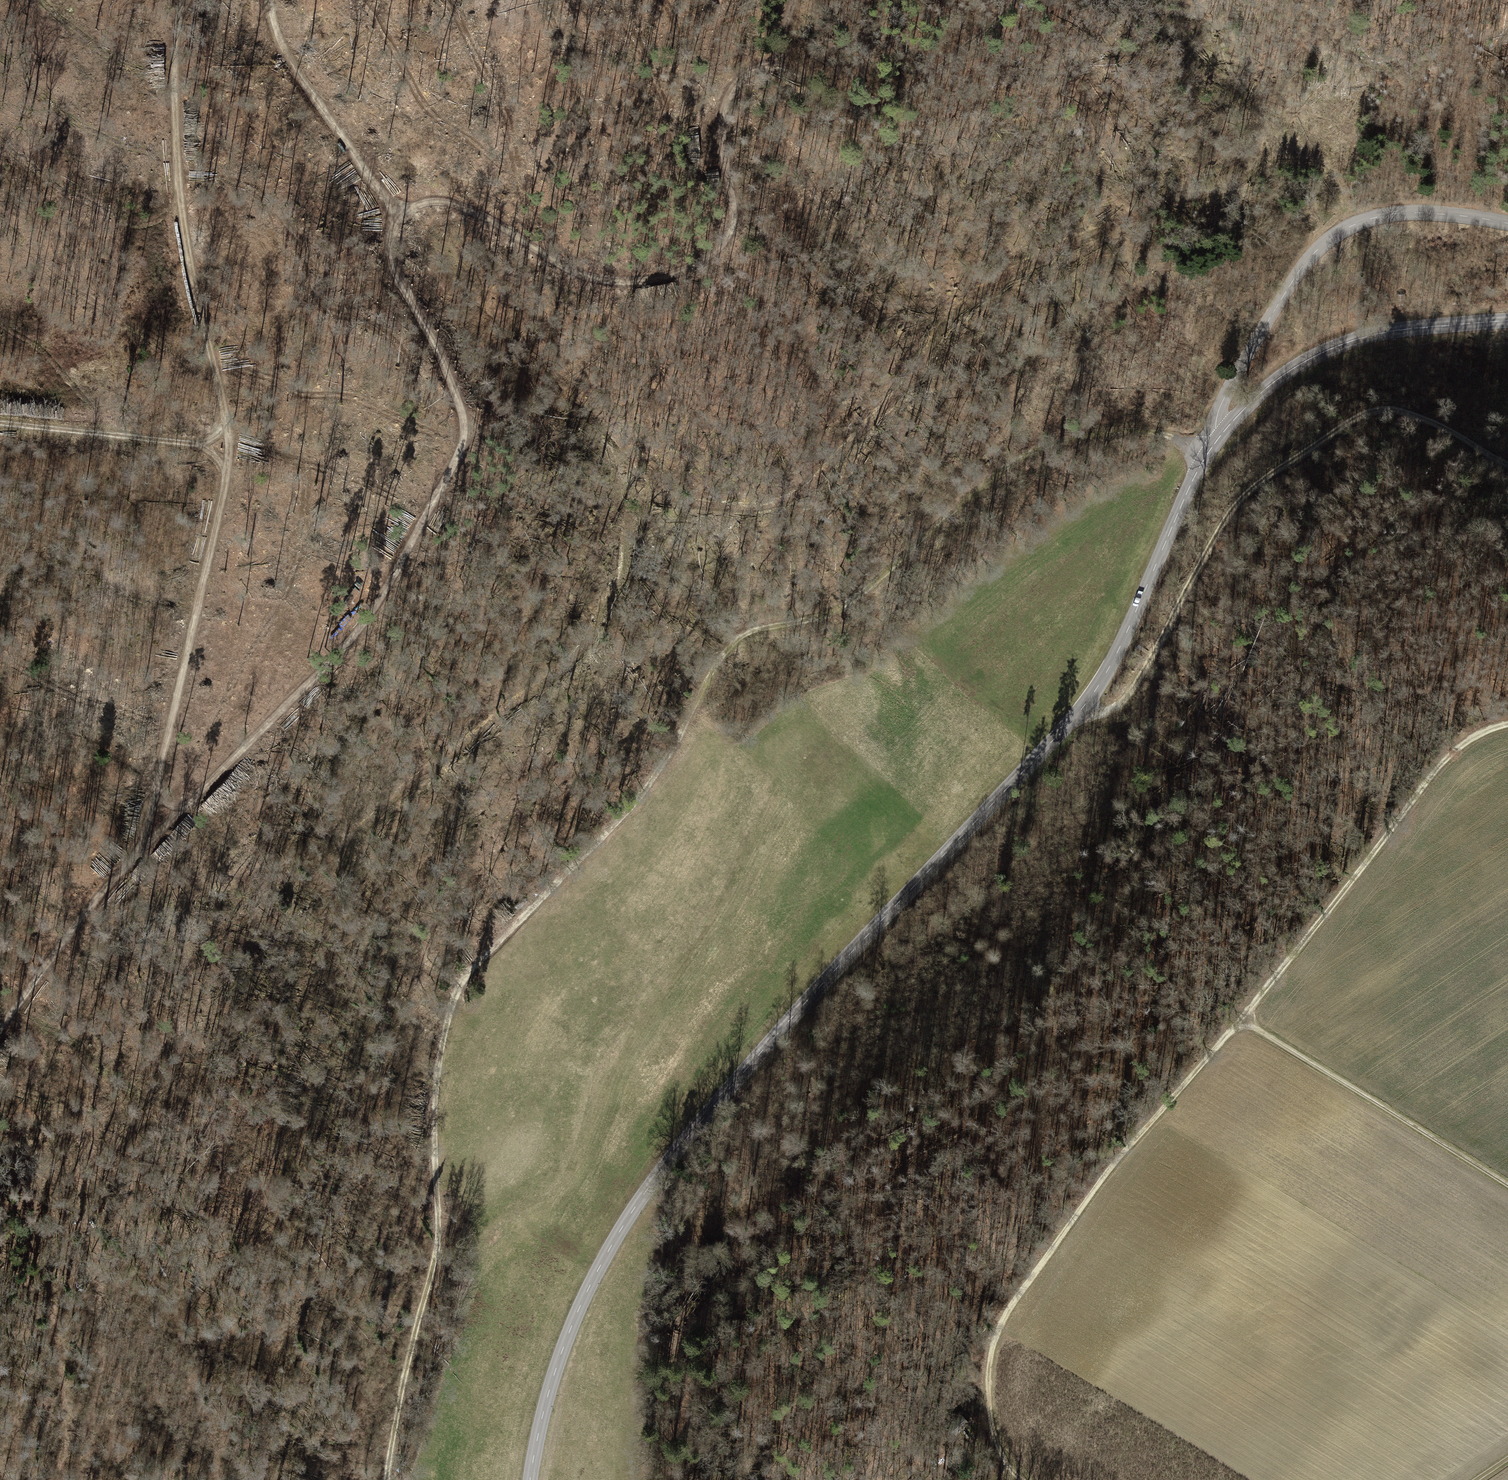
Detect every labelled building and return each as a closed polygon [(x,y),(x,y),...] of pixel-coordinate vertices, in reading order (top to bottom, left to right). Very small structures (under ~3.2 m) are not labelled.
[(1405,305),(1404,295),(1396,296),(1397,306),(1405,305)] [(968,1422),(962,1415),(949,1427),(955,1434),(968,1422)]
